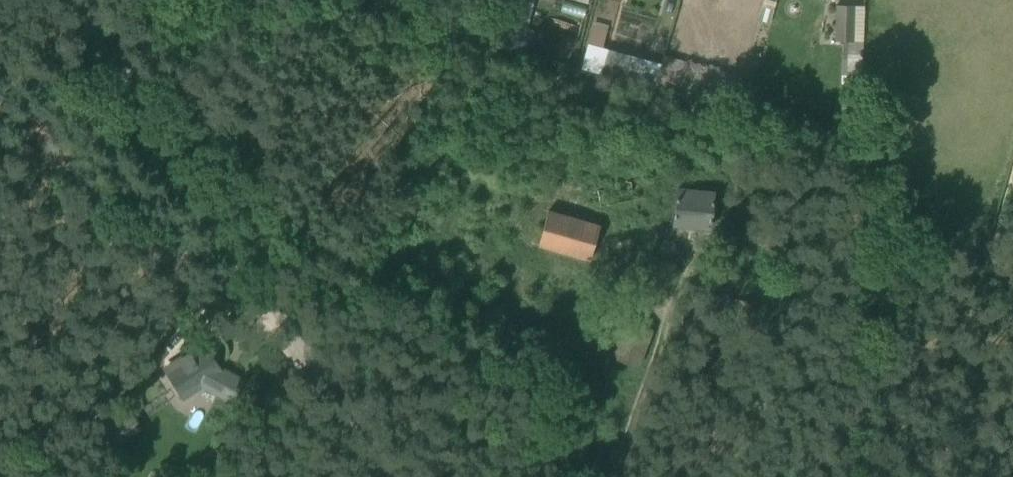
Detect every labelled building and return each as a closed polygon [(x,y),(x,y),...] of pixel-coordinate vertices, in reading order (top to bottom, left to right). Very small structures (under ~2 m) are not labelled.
[(511,6),(505,26),(523,31),(531,0),(513,0),(511,6)] [(864,6),(835,5),(834,41),(863,41),(864,6)] [(730,114),(740,76),(663,56),(661,64),(587,45),(580,70),(654,90),(653,94),(730,114)] [(840,130),(859,130),(861,54),(841,54),(840,130)] [(672,226),(711,230),(714,191),(675,187),(672,226)] [(547,210),(538,246),(589,261),(599,226),(547,210)] [(756,241),(771,249),(776,241),(761,233),(756,241)] [(232,405),(246,379),(224,369),(222,371),(203,340),(161,368),(182,401),(201,389),(232,405)] [(232,417),(243,427),(253,417),(242,407),(232,417)]
